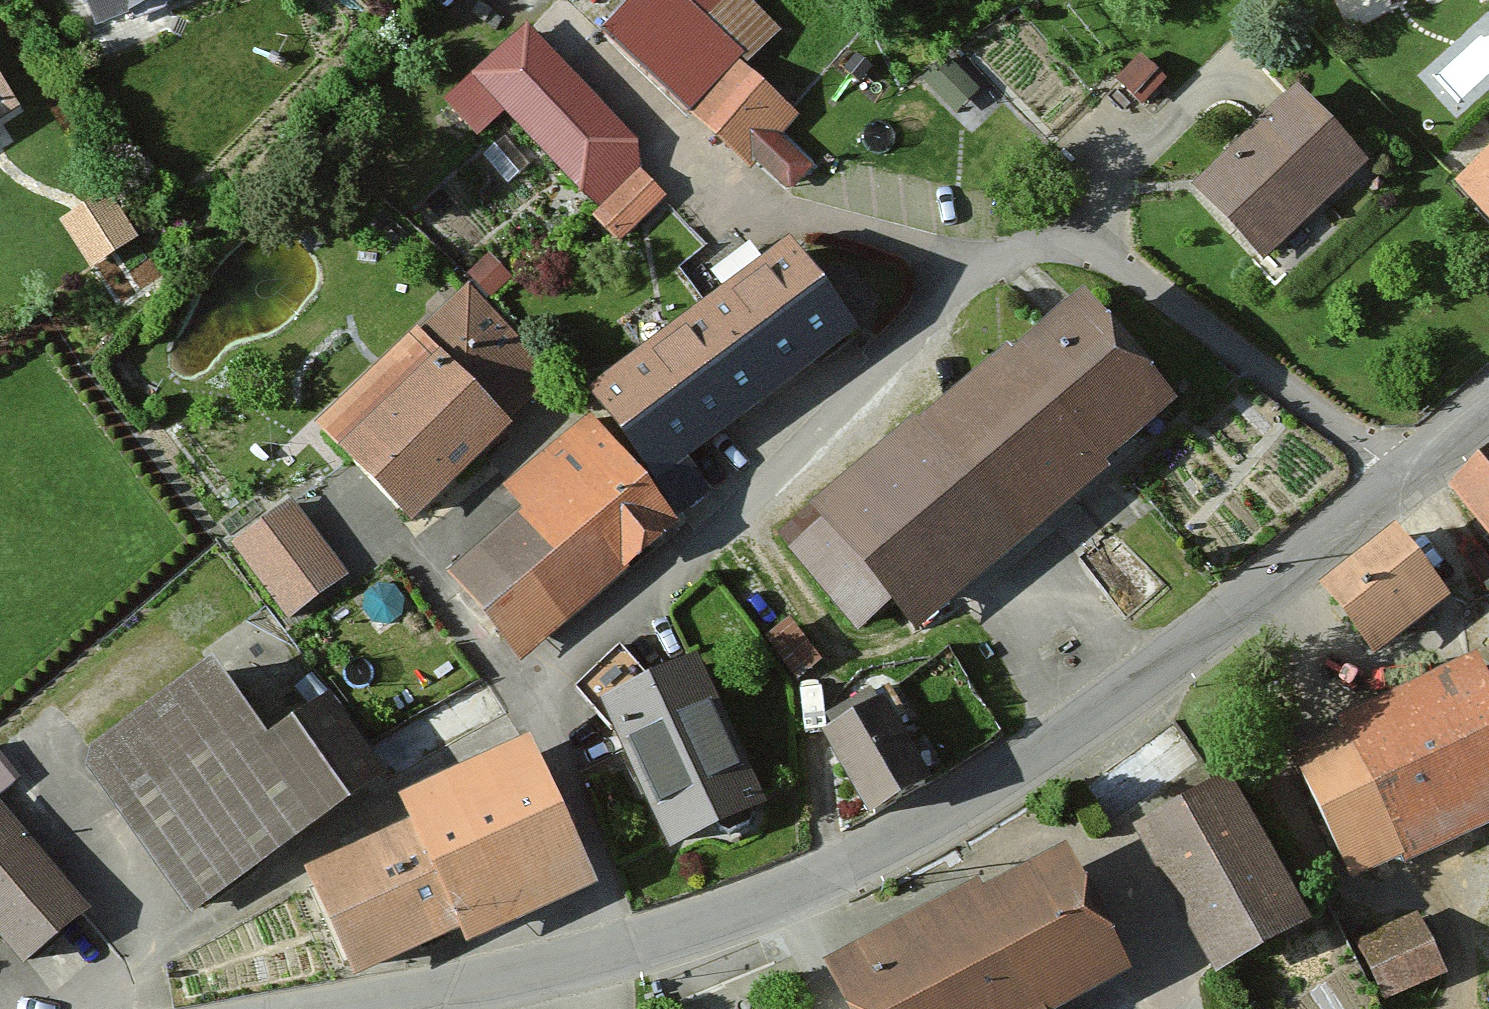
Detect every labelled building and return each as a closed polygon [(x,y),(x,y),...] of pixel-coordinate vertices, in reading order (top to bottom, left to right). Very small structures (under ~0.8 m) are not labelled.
[(79,35),(171,0),(66,0),(79,35)] [(620,166),(513,41),(464,83),(571,207),(620,166)] [(734,80),(691,123),(743,174),(786,130),(734,80)] [(1287,95),(1183,191),(1253,267),(1357,171),(1287,95)] [(9,118),(0,102),(0,123),(9,118)] [(1449,185),(1488,230),(1488,151),(1449,185)] [(64,201),(90,256),(140,233),(114,177),(64,201)] [(629,178),(593,214),(623,243),(658,206),(629,178)] [(770,252),(579,391),(653,486),(841,346),(770,252)] [(461,297),(308,432),(391,526),(544,391),(461,297)] [(1059,302),(800,514),(896,630),(1155,418),(1059,302)] [(508,522),(439,581),(508,662),(662,532),(573,428),(489,499),(508,522)] [(1426,486),(1480,558),(1488,552),(1488,440),(1426,486)] [(332,577),(281,510),(222,554),(273,622),(332,577)] [(1382,531),(1297,595),(1355,671),(1440,606),(1382,531)] [(770,623),(804,652),(820,633),(786,605),(770,623)] [(1278,764),(1342,895),(1488,824),(1488,741),(1450,660),(1324,721),(1333,738),(1278,764)] [(683,662),(585,705),(651,856),(750,812),(683,662)] [(243,745),(190,672),(69,760),(183,918),(372,782),(310,697),(243,745)] [(863,704),(804,737),(849,818),(908,784),(863,704)] [(530,732),(399,792),(410,816),(304,865),(354,974),(461,925),(468,940),(598,880),(530,732)] [(1209,783),(1118,831),(1198,978),(1288,930),(1209,783)] [(8,975),(72,918),(0,838),(0,967),(8,975)] [(810,968),(830,1008),(1055,1008),(1109,982),(1044,852),(810,968)] [(1402,924),(1342,952),(1368,1007),(1428,979),(1402,924)]
